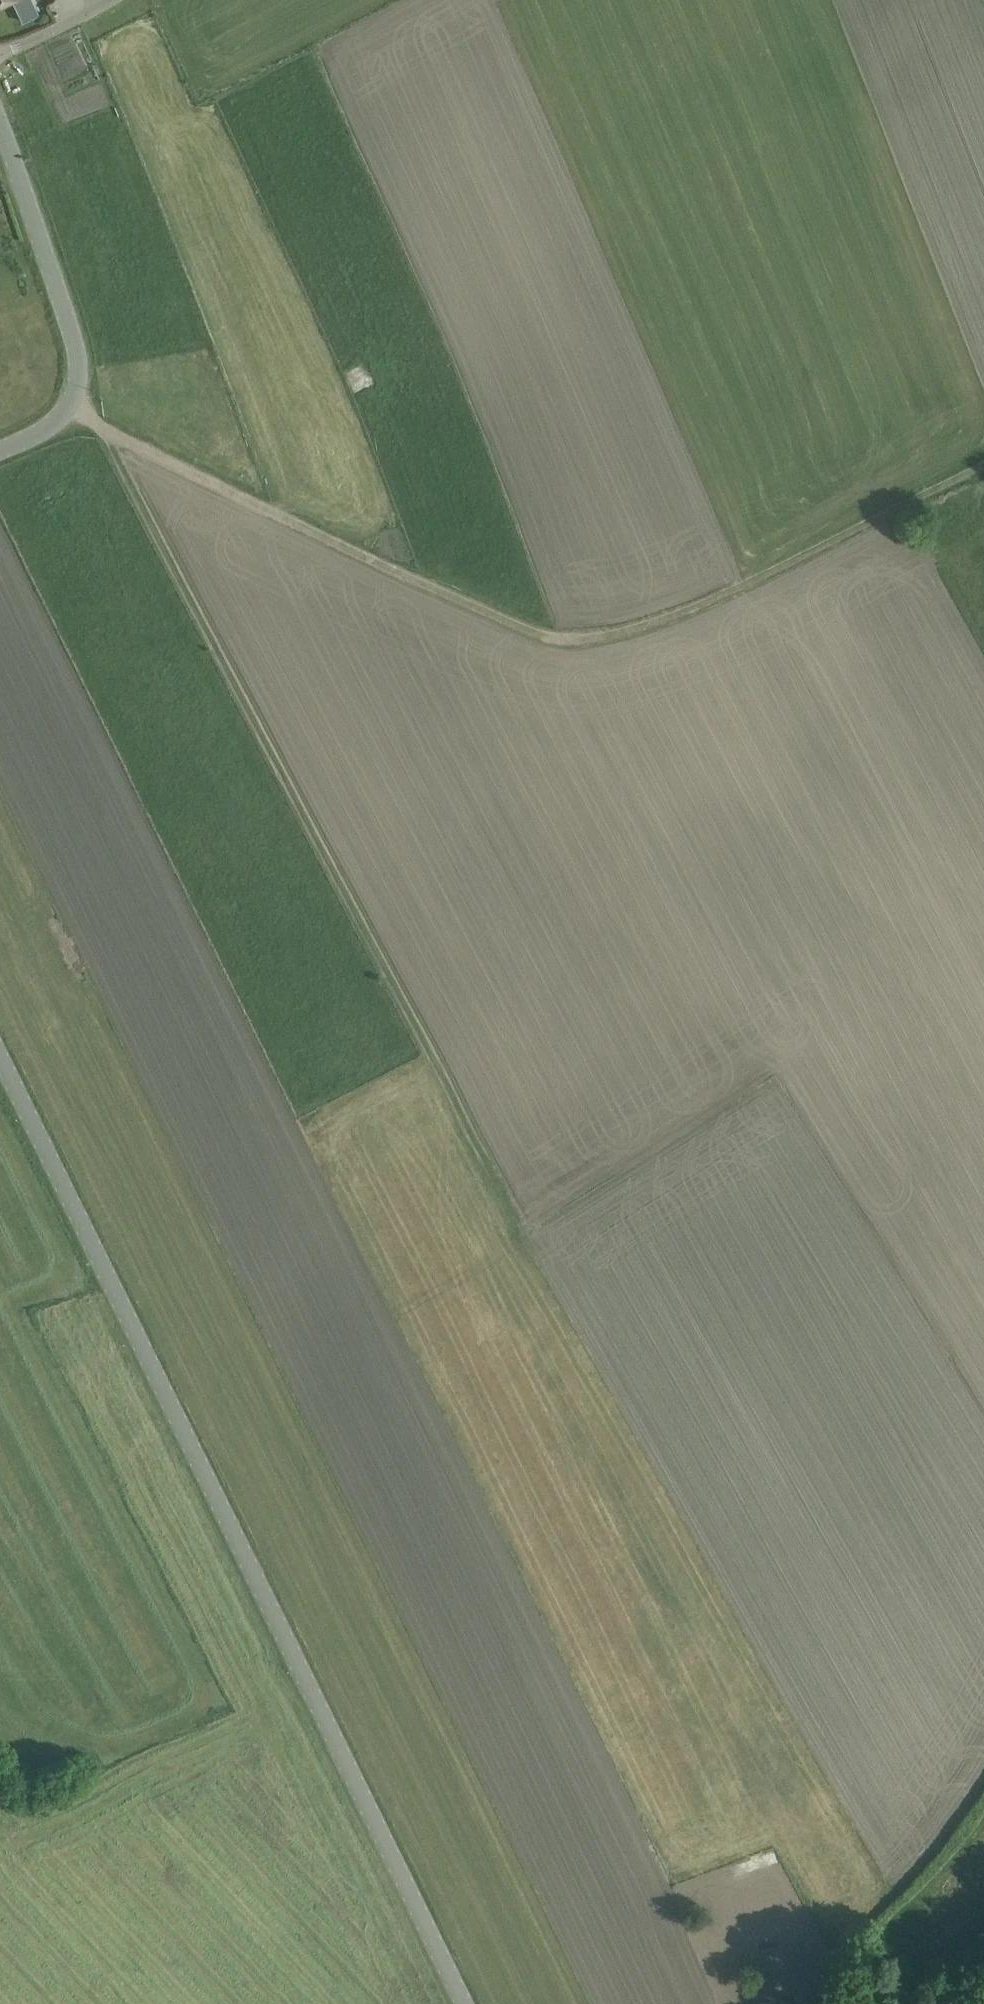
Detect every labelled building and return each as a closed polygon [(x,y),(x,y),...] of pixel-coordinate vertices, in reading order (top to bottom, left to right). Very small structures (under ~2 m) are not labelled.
[(18,70),(18,80),(60,82),(60,63),(76,64),(77,58),(19,56),(19,70),(18,70)]
